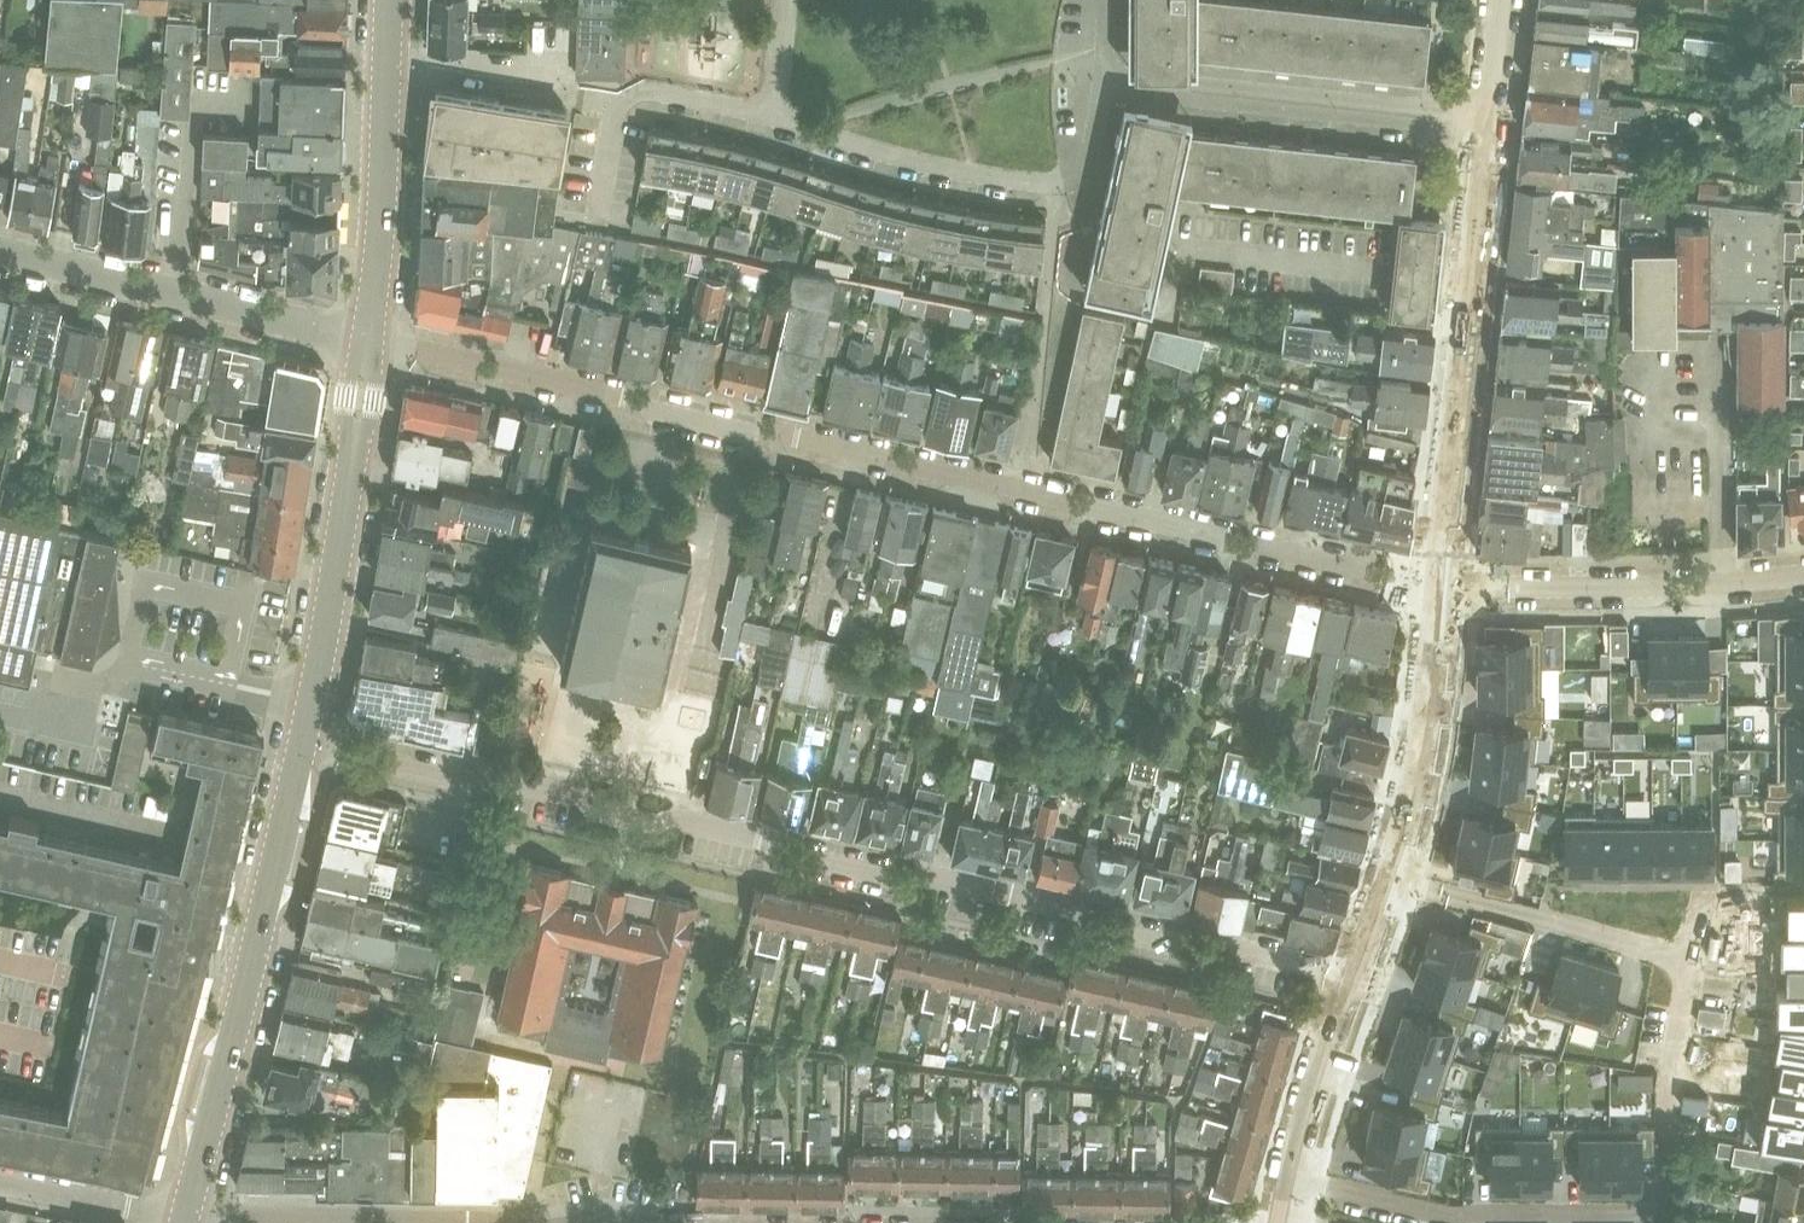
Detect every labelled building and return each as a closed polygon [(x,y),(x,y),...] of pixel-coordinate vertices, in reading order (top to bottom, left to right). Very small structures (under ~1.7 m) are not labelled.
[(42,60),(120,64),(126,0),(49,0),(42,60)] [(139,10),(168,12),(169,0),(140,0),(139,10)] [(278,30),(346,32),(347,6),(299,4),(299,0),(209,0),(208,28),(261,31),(278,31),(278,30)] [(473,18),(473,7),(467,7),(467,0),(430,0),(429,16),(473,18)] [(624,76),(626,8),(627,8),(628,0),(580,0),(579,23),(577,74),(607,75),(624,76)] [(1128,65),(1127,65),(1127,66),(1128,66),(1128,68),(1196,68),(1196,55),(1199,55),(1199,54),(1424,79),(1431,18),(1340,8),(1267,0),(1128,0),(1128,65)] [(1611,0),(1537,0),(1536,3),(1635,13),(1636,7),(1629,6),(1629,2),(1611,0)] [(1586,24),(1588,12),(1536,6),(1533,31),(1636,42),(1638,25),(1614,22),(1613,27),(1586,24)] [(480,10),(479,18),(504,19),(504,10),(480,10)] [(466,29),(473,29),(504,30),(504,19),(479,18),(473,18),(429,16),(428,46),(466,47),(466,29)] [(167,19),(161,114),(190,116),(196,21),(167,19)] [(261,31),(208,28),(207,65),(259,68),(260,46),(278,47),(278,31),(261,31)] [(1533,33),(1528,80),(1595,87),(1599,53),(1628,56),(1630,44),(1533,33)] [(1786,33),(1786,44),(1802,44),(1803,33),(1786,33)] [(1723,40),(1694,36),(1692,51),(1722,55),(1723,40)] [(3,59),(27,63),(38,63),(39,54),(24,53),(25,41),(5,39),(3,59)] [(273,68),(345,70),(346,42),(297,40),(297,51),(269,49),(268,55),(274,56),(273,68)] [(1802,56),(1802,44),(1786,44),(1785,55),(1802,56)] [(3,59),(0,59),(0,141),(17,145),(21,107),(27,63),(3,59)] [(73,100),(76,65),(59,64),(56,98),(73,100)] [(98,238),(107,163),(118,65),(92,64),(85,132),(99,133),(96,161),(93,184),(80,181),(74,233),(98,238)] [(122,64),(121,78),(140,80),(141,65),(122,64)] [(255,156),(343,160),(346,75),(259,71),(255,156)] [(1790,91),(1803,91),(1803,80),(1790,80),(1790,91)] [(1577,90),(1527,84),(1525,106),(1617,117),(1619,103),(1576,98),(1577,90)] [(570,111),(436,88),(424,159),(559,174),(570,111)] [(1790,91),(1790,101),(1803,101),(1803,91),(1790,91)] [(1083,289),(1092,291),(1151,303),(1175,190),(1401,215),(1401,214),(1395,264),(1395,270),(1393,284),(1390,283),(1387,309),(1434,314),(1439,274),(1445,220),(1409,216),(1416,155),(1190,130),(1188,129),(1191,116),(1124,102),(1123,102),(1123,103),(1124,103),(1083,289)] [(1525,106),(1522,128),(1589,136),(1590,127),(1615,130),(1617,117),(1525,106)] [(21,107),(17,145),(14,171),(16,171),(10,217),(28,221),(35,176),(26,173),(30,148),(35,109),(21,107)] [(1769,134),(1780,134),(1780,114),(1770,113),(1769,134)] [(668,184),(677,130),(649,125),(642,168),(641,179),(668,184)] [(1791,125),(1790,142),(1801,142),(1802,125),(1791,125)] [(247,159),(248,131),(205,128),(203,157),(247,159)] [(704,135),(677,130),(668,184),(693,189),(704,135)] [(1592,141),(1522,133),(1519,155),(1568,160),(1569,149),(1591,152),(1591,153),(1602,155),(1603,144),(1598,143),(1592,141)] [(730,141),(704,135),(693,189),(718,195),(730,141)] [(757,148),(730,141),(718,195),(721,184),(745,190),(757,148)] [(1801,142),(1790,142),(1790,159),(1801,159),(1801,142)] [(104,240),(124,245),(133,174),(135,162),(136,148),(124,147),(119,194),(109,192),(104,240)] [(782,155),(757,148),(745,190),(770,197),(782,155)] [(28,221),(50,227),(60,156),(48,153),(46,165),(39,163),(37,176),(35,176),(28,221)] [(808,163),(782,155),(770,197),(795,205),(808,163)] [(1519,155),(1517,177),(1615,188),(1617,171),(1589,168),(1589,171),(1567,169),(1568,160),(1519,155)] [(247,174),(247,159),(203,157),(201,191),(218,192),(230,192),(340,198),(341,169),(295,167),(294,180),(274,179),(274,175),(247,174)] [(1780,163),(1765,161),(1763,180),(1778,182),(1780,163)] [(144,163),(135,162),(133,174),(124,245),(145,251),(151,202),(140,199),(143,176),(144,163)] [(808,163),(795,205),(819,214),(834,172),(808,163)] [(421,219),(470,225),(491,228),(493,228),(529,233),(533,233),(539,187),(549,189),(551,180),(424,164),(421,219)] [(9,173),(0,171),(0,210),(9,173)] [(860,181),(834,172),(819,214),(845,222),(842,233),(860,181)] [(1785,177),(1785,188),(1801,189),(1802,177),(1785,177)] [(1700,180),(1698,198),(1718,200),(1720,182),(1700,180)] [(842,233),(870,241),(886,188),(860,181),(842,233)] [(1586,202),(1562,199),(1563,187),(1516,182),(1514,206),(1584,215),(1593,216),(1594,205),(1586,204),(1586,202)] [(912,195),(886,188),(870,241),(898,248),(912,195)] [(1801,199),(1801,189),(1785,188),(1785,199),(1801,199)] [(1689,197),(1688,197),(1621,189),(1621,240),(1631,240),(1631,333),(1675,333),(1675,312),(1712,312),(1712,327),(1728,327),(1728,336),(1728,339),(1726,339),(1726,354),(1730,354),(1731,360),(1733,359),(1732,354),(1738,354),(1738,398),(1783,398),(1782,207),(1708,199),(1699,198),(1697,198),(1696,208),(1708,209),(1708,215),(1687,213),(1689,197)] [(218,197),(218,192),(201,191),(200,201),(205,201),(205,196),(218,197)] [(240,234),(291,237),(338,240),(340,198),(230,192),(229,218),(228,233),(240,234)] [(926,255),(938,201),(912,195),(898,248),(926,255)] [(964,206),(938,201),(926,255),(929,244),(955,249),(953,260),(954,260),(964,206)] [(991,210),(964,206),(954,260),(982,265),(991,210)] [(1582,239),(1584,215),(1514,206),(1511,232),(1546,236),(1582,239)] [(984,254),(1012,258),(1018,214),(991,210),(982,265),(983,265),(984,254)] [(635,211),(632,228),(660,233),(663,216),(635,211)] [(1046,217),(1018,214),(1012,258),(1041,261),(1046,217)] [(1365,215),(1365,224),(1373,224),(1373,215),(1365,215)] [(491,228),(470,225),(421,219),(419,269),(467,274),(488,277),(491,228)] [(667,235),(684,238),(686,226),(669,222),(667,235)] [(576,260),(584,229),(554,223),(552,235),(533,233),(529,233),(493,228),(490,277),(488,277),(467,274),(467,279),(419,273),(416,315),(507,337),(516,301),(521,302),(524,289),(544,276),(557,279),(551,306),(565,309),(568,296),(576,260)] [(703,229),(686,226),(684,238),(700,241),(703,229)] [(613,247),(615,235),(584,229),(576,260),(595,264),(609,267),(613,247)] [(1784,240),(1795,240),(1801,240),(1801,229),(1784,229),(1784,240)] [(730,247),(733,235),(717,231),(714,243),(730,247)] [(201,263),(220,268),(221,243),(239,244),(240,234),(228,233),(203,232),(201,263)] [(1617,243),(1582,239),(1546,236),(1511,232),(1507,265),(1542,269),(1544,251),(1588,255),(1584,284),(1605,286),(1615,287),(1617,243)] [(637,251),(640,239),(615,235),(613,247),(637,251)] [(750,239),(733,235),(730,247),(747,251),(750,239)] [(337,259),(338,240),(291,237),(291,246),(264,245),(263,255),(337,259)] [(637,251),(660,255),(663,243),(640,239),(637,251)] [(1795,256),(1795,240),(1784,240),(1784,256),(1795,256)] [(783,242),(781,247),(780,254),(796,258),(799,246),(783,242)] [(239,254),(239,244),(221,243),(220,268),(257,276),(258,255),(239,254)] [(663,243),(660,255),(662,256),(662,254),(685,258),(687,247),(663,243)] [(780,254),(781,247),(765,243),(762,255),(779,259),(780,254)] [(1382,257),(1390,257),(1391,247),(1383,247),(1382,257)] [(337,259),(263,255),(263,269),(283,270),(283,267),(288,267),(288,283),(323,293),(336,282),(336,272),(337,272),(337,259)] [(815,267),(832,271),(834,259),(817,255),(815,267)] [(739,273),(740,273),(743,260),(733,257),(727,280),(737,282),(739,273)] [(851,262),(834,259),(832,271),(848,274),(851,262)] [(743,260),(740,273),(763,279),(767,265),(743,260)] [(880,274),(890,276),(893,264),(882,262),(880,274)] [(569,332),(565,350),(588,356),(608,271),(609,267),(595,264),(593,276),(587,299),(578,297),(577,299),(568,296),(565,309),(560,328),(570,330),(569,332)] [(903,266),(893,264),(890,276),(901,278),(903,266)] [(1234,269),(1201,265),(1198,286),(1232,290),(1234,269)] [(789,293),(765,397),(806,406),(814,369),(828,372),(831,356),(835,357),(853,279),(794,266),(788,293),(789,293)] [(619,274),(608,271),(588,356),(609,360),(621,309),(611,306),(619,274)] [(1790,286),(1803,286),(1803,275),(1790,274),(1790,286)] [(691,379),(707,301),(720,304),(726,281),(701,275),(688,329),(675,325),(666,362),(663,373),(691,379)] [(947,292),(950,280),(933,276),(931,288),(947,292)] [(967,283),(950,280),(947,292),(964,295),(967,283)] [(1559,286),(1505,280),(1503,302),(1581,311),(1583,299),(1558,297),(1559,286)] [(1605,286),(1603,310),(1614,310),(1615,287),(1605,286)] [(1790,286),(1789,296),(1803,296),(1803,286),(1790,286)] [(625,310),(613,361),(635,367),(653,290),(642,288),(636,312),(625,310)] [(1005,303),(1008,291),(991,288),(989,300),(1005,303)] [(11,291),(0,289),(0,333),(2,334),(11,291)] [(663,292),(653,290),(635,367),(655,371),(667,320),(658,317),(663,292)] [(1025,295),(1008,291),(1005,303),(1022,307),(1025,295)] [(10,378),(21,380),(39,299),(17,294),(5,344),(17,346),(10,378)] [(902,294),(898,308),(921,313),(924,299),(902,294)] [(63,304),(39,299),(21,380),(34,383),(40,353),(51,356),(63,304)] [(713,335),(720,304),(707,301),(691,379),(710,384),(721,337),(713,335)] [(953,302),(950,315),(973,320),(976,307),(953,302)] [(1581,311),(1503,302),(1500,324),(1553,330),(1554,320),(1579,322),(1581,311)] [(1119,337),(1124,313),(1083,304),(1078,329),(1119,337)] [(738,391),(748,346),(741,344),(749,310),(736,307),(728,342),(727,342),(716,386),(738,391)] [(1613,334),(1614,310),(1603,310),(1586,309),(1585,332),(1613,334)] [(869,318),(858,315),(855,328),(866,330),(869,318)] [(1147,320),(1138,318),(1135,332),(1144,334),(1147,320)] [(112,410),(123,412),(143,324),(121,319),(106,383),(118,386),(112,410)] [(66,360),(60,387),(50,428),(63,431),(86,325),(64,320),(55,358),(66,360)] [(123,412),(143,417),(152,377),(153,377),(164,329),(143,324),(123,412)] [(1347,360),(1352,332),(1352,330),(1299,324),(1294,355),(1311,359),(1312,355),(1324,357),(1324,356),(1347,360)] [(81,405),(84,393),(90,366),(100,368),(109,330),(86,325),(63,431),(58,455),(74,459),(86,407),(81,405)] [(1380,369),(1428,374),(1433,331),(1385,325),(1384,334),(1358,331),(1356,355),(1381,358),(1380,369)] [(1148,351),(1180,364),(1196,369),(1200,370),(1209,337),(1155,326),(1148,351)] [(1803,337),(1803,327),(1790,326),(1789,337),(1803,337)] [(1078,329),(1072,353),(1114,362),(1119,337),(1078,329)] [(1548,345),(1550,335),(1500,329),(1498,350),(1571,357),(1572,356),(1578,356),(1579,345),(1573,345),(1572,348),(1548,345)] [(165,412),(176,415),(193,336),(171,331),(159,382),(171,384),(165,412)] [(873,422),(896,427),(916,337),(904,334),(895,376),(884,373),(873,422)] [(193,336),(176,415),(188,417),(194,390),(204,393),(216,341),(193,336)] [(928,340),(916,337),(896,427),(918,432),(921,423),(930,384),(918,381),(928,340)] [(1803,348),(1803,337),(1789,337),(1789,348),(1803,348)] [(834,362),(825,401),(823,410),(846,416),(863,342),(851,339),(845,364),(834,362)] [(875,344),(863,342),(846,416),(869,421),(880,372),(869,369),(875,344)] [(302,421),(316,423),(324,376),(318,366),(317,366),(303,363),(273,355),(219,343),(205,408),(242,414),(244,403),(224,400),(230,369),(243,371),(239,396),(268,401),(267,415),(302,421)] [(770,351),(748,346),(738,391),(760,396),(770,351)] [(1578,356),(1572,356),(1571,357),(1498,350),(1495,371),(1545,376),(1546,366),(1570,367),(1591,370),(1592,358),(1578,356)] [(1180,364),(1148,351),(1143,370),(1177,377),(1180,364)] [(1130,352),(1127,366),(1136,368),(1139,354),(1130,352)] [(1072,353),(1067,377),(1109,386),(1114,362),(1072,353)] [(946,439),(965,357),(955,355),(948,382),(937,379),(928,423),(925,434),(946,439)] [(975,360),(965,357),(946,439),(966,444),(969,432),(979,389),(969,387),(975,360)] [(1602,371),(1600,384),(1608,385),(1611,359),(1603,359),(1602,371)] [(1190,395),(1196,369),(1180,364),(1177,377),(1174,391),(1190,395)] [(1133,382),(1136,368),(1127,366),(1124,380),(1133,382)] [(1000,373),(988,369),(983,387),(995,390),(1000,373)] [(1803,383),(1803,372),(1790,371),(1790,382),(1803,383)] [(1351,392),(1424,400),(1427,378),(1380,372),(1379,377),(1377,376),(1376,383),(1352,380),(1317,374),(1316,385),(1351,392)] [(1109,386),(1067,377),(1062,401),(1104,410),(1109,386)] [(1543,382),(1518,380),(1494,377),(1492,400),(1566,409),(1590,411),(1592,398),(1542,393),(1543,382)] [(1790,382),(1789,393),(1803,394),(1803,383),(1790,382)] [(473,434),(481,400),(406,383),(400,419),(441,428),(473,434)] [(1259,390),(1245,386),(1241,400),(1255,404),(1259,390)] [(990,446),(992,450),(999,451),(1003,449),(1006,450),(1015,410),(1017,410),(1021,395),(1000,390),(997,405),(986,402),(976,443),(990,446)] [(1422,421),(1424,400),(1351,392),(1350,403),(1376,405),(1376,412),(1368,411),(1365,422),(1368,422),(1398,432),(1416,437),(1420,439),(1422,421)] [(1305,403),(1295,400),(1279,395),(1275,407),(1292,412),(1302,416),(1305,403)] [(473,434),(488,438),(496,404),(481,400),(473,434)] [(1566,409),(1492,400),(1489,425),(1538,430),(1539,420),(1564,422),(1566,409)] [(1062,401),(1057,425),(1098,434),(1104,410),(1062,401)] [(1302,416),(1334,425),(1337,413),(1324,409),(1305,403),(1302,416)] [(501,405),(500,409),(493,438),(511,443),(519,409),(501,405)] [(1120,415),(1134,418),(1136,408),(1122,405),(1120,415)] [(1220,502),(1241,410),(1229,407),(1220,448),(1210,446),(1198,497),(1220,502)] [(525,410),(507,487),(506,494),(529,499),(532,488),(525,486),(530,466),(542,469),(553,417),(525,410)] [(1253,413),(1241,410),(1220,502),(1242,507),(1249,474),(1260,476),(1264,458),(1244,454),(1253,413)] [(1337,413),(1334,425),(1333,430),(1345,433),(1349,417),(1337,413)] [(1173,447),(1164,489),(1193,496),(1203,454),(1202,454),(1211,418),(1193,414),(1185,450),(1173,447)] [(237,436),(236,442),(267,447),(312,455),(315,431),(218,415),(216,432),(237,436)] [(1134,418),(1120,415),(1118,424),(1132,427),(1134,418)] [(1555,451),(1540,450),(1541,438),(1488,432),(1486,456),(1576,466),(1580,467),(1588,467),(1588,464),(1613,464),(1613,456),(1611,417),(1611,415),(1584,416),(1585,439),(1556,436),(1555,451)] [(1611,417),(1613,456),(1625,456),(1623,416),(1611,417)] [(575,422),(561,419),(554,449),(568,452),(573,432),(575,422)] [(1143,442),(1130,439),(1122,474),(1126,481),(1149,486),(1155,461),(1157,461),(1166,424),(1148,419),(1143,442)] [(392,470),(443,482),(466,487),(471,451),(441,444),(442,432),(400,422),(392,470)] [(1364,437),(1395,444),(1398,432),(1368,422),(1364,437)] [(596,427),(580,423),(573,451),(589,455),(596,427)] [(1050,457),(1115,471),(1122,439),(1098,434),(1057,425),(1050,457)] [(1270,460),(1258,511),(1278,515),(1294,451),(1299,431),(1288,428),(1285,443),(1280,463),(1270,460)] [(190,480),(193,464),(200,433),(182,429),(172,478),(190,482),(190,480)] [(1785,429),(1784,440),(1801,441),(1802,429),(1785,429)] [(1412,449),(1416,437),(1398,432),(1395,444),(1412,449)] [(113,437),(91,433),(86,459),(107,463),(113,437)] [(260,460),(261,458),(228,453),(224,475),(218,474),(219,469),(193,464),(190,480),(240,488),(241,478),(244,479),(246,466),(308,476),(312,455),(267,447),(265,461),(260,460)] [(1292,474),(1283,515),(1288,516),(1293,519),(1298,518),(1299,518),(1302,519),(1302,520),(1310,522),(1313,512),(1315,512),(1319,497),(1314,496),(1319,481),(1320,481),(1327,452),(1313,449),(1306,477),(1292,474)] [(1333,484),(1340,456),(1327,452),(1320,481),(1319,481),(1314,496),(1319,497),(1315,512),(1313,512),(1310,522),(1318,524),(1318,523),(1322,524),(1327,527),(1332,526),(1337,527),(1347,487),(1333,484)] [(1799,455),(1788,455),(1788,471),(1799,471),(1799,455)] [(1574,483),(1576,466),(1486,456),(1482,485),(1535,491),(1537,479),(1574,483)] [(1767,479),(1737,479),(1738,543),(1743,543),(1748,545),(1753,545),(1758,541),(1775,541),(1774,513),(1780,513),(1780,458),(1767,458),(1767,479)] [(1351,486),(1341,531),(1375,539),(1392,469),(1393,462),(1384,460),(1382,466),(1360,461),(1356,477),(1355,478),(1356,478),(1358,482),(1357,487),(1351,486)] [(1580,467),(1577,497),(1589,498),(1614,500),(1613,477),(1613,468),(1613,464),(1588,464),(1588,467),(1580,467)] [(243,489),(260,491),(304,498),(308,476),(246,466),(244,479),(243,489)] [(1392,469),(1375,539),(1409,546),(1414,500),(1410,500),(1415,474),(1392,469)] [(791,544),(807,476),(786,471),(775,518),(782,519),(772,564),(786,568),(792,544),(791,544)] [(816,528),(827,481),(807,476),(791,544),(792,544),(802,546),(806,526),(816,528)] [(293,565),(301,521),(257,513),(258,504),(260,491),(243,489),(240,488),(190,480),(190,482),(183,514),(214,518),(211,539),(239,544),(237,556),(293,565)] [(15,483),(5,481),(0,503),(10,505),(15,483)] [(503,496),(466,487),(443,482),(439,497),(396,487),(394,500),(388,498),(385,521),(448,536),(454,509),(523,526),(524,519),(520,518),(524,499),(503,495),(503,496)] [(1787,485),(1791,518),(1798,517),(1798,523),(1803,522),(1803,484),(1787,485)] [(861,575),(878,502),(880,493),(857,488),(852,506),(845,539),(855,541),(847,573),(861,575)] [(1525,517),(1531,517),(1539,518),(1540,503),(1559,504),(1560,495),(1482,489),(1480,504),(1479,512),(1525,517)] [(301,521),(304,498),(260,491),(258,504),(257,513),(301,521)] [(907,499),(886,494),(875,543),(886,546),(875,592),(885,595),(907,499)] [(928,504),(907,499),(885,595),(895,597),(906,550),(917,553),(928,504)] [(931,513),(902,646),(898,667),(937,676),(936,679),(939,680),(969,687),(975,663),(1008,523),(933,505),(931,513)] [(120,535),(0,509),(0,681),(30,688),(38,650),(92,661),(120,535)] [(1539,518),(1531,517),(1525,517),(1479,512),(1478,521),(1479,521),(1478,529),(1541,535),(1543,518),(1539,518)] [(767,554),(775,518),(755,513),(743,564),(760,568),(763,553),(767,554)] [(1585,549),(1585,552),(1586,552),(1587,520),(1572,520),(1572,552),(1574,552),(1574,550),(1585,549)] [(597,524),(593,523),(592,527),(593,527),(587,552),(586,552),(585,557),(586,558),(580,583),(579,583),(578,587),(580,587),(571,622),(570,622),(569,626),(571,627),(563,661),(561,660),(560,664),(564,665),(565,664),(571,666),(568,681),(643,699),(647,683),(654,685),(654,686),(658,687),(659,682),(658,681),(665,649),(667,649),(668,644),(667,644),(675,608),(677,608),(682,586),(680,586),(689,549),(690,550),(691,545),(687,544),(687,545),(655,538),(655,537),(631,531),(630,533),(597,525),(597,524)] [(1031,528),(1009,523),(998,574),(1007,576),(1003,595),(1015,597),(1031,528)] [(431,538),(383,527),(380,549),(452,566),(454,554),(429,549),(431,538)] [(1061,590),(1071,547),(1073,538),(1036,529),(1024,581),(1061,590)] [(1541,535),(1478,529),(1476,547),(1475,547),(1481,553),(1482,553),(1492,553),(1503,553),(1524,553),(1539,552),(1541,535)] [(1117,548),(1092,542),(1088,559),(1086,559),(1082,576),(1081,575),(1077,594),(1088,597),(1081,628),(1097,631),(1117,548)] [(1134,597),(1142,563),(1144,554),(1117,548),(1097,631),(1103,642),(1115,638),(1119,621),(1114,620),(1120,594),(1134,597)] [(450,577),(452,566),(380,549),(376,573),(423,583),(425,572),(450,577)] [(520,577),(535,580),(539,560),(513,555),(510,567),(521,569),(520,577)] [(1174,561),(1148,555),(1130,632),(1124,657),(1135,659),(1140,634),(1143,635),(1151,602),(1164,605),(1174,561)] [(1162,663),(1182,668),(1204,568),(1178,562),(1168,605),(1182,609),(1174,641),(1168,639),(1162,663)] [(732,654),(752,569),(738,566),(731,595),(727,595),(721,621),(726,622),(719,651),(732,654)] [(1204,568),(1182,668),(1180,676),(1200,680),(1208,645),(1200,643),(1205,621),(1217,624),(1229,574),(1204,568)] [(1263,582),(1256,580),(1253,582),(1241,580),(1224,654),(1241,658),(1249,621),(1259,623),(1265,596),(1267,586),(1265,585),(1263,582)] [(403,588),(376,582),(370,612),(411,622),(415,603),(453,611),(456,594),(404,582),(403,588)] [(1297,590),(1273,584),(1262,633),(1274,636),(1262,684),(1274,687),(1297,590)] [(1320,595),(1297,590),(1274,687),(1285,689),(1294,653),(1306,656),(1320,595)] [(1329,641),(1319,684),(1330,686),(1336,663),(1341,642),(1350,602),(1324,596),(1314,638),(1329,641)] [(1060,621),(1063,604),(1053,602),(1049,618),(1060,621)] [(1336,663),(1349,666),(1354,646),(1366,649),(1362,663),(1383,668),(1396,613),(1354,603),(1345,643),(1341,642),(1336,663)] [(1773,629),(1776,629),(1776,658),(1803,658),(1803,628),(1803,610),(1773,614),(1773,629)] [(744,618),(740,634),(765,640),(768,640),(772,624),(744,618)] [(514,661),(520,662),(525,640),(435,620),(430,642),(452,647),(493,656),(514,661)] [(1628,621),(1613,621),(1613,649),(1628,650),(1628,621)] [(1479,637),(1479,666),(1542,666),(1541,639),(1544,639),(1545,622),(1514,622),(1514,637),(1479,637)] [(768,640),(790,645),(794,629),(772,624),(768,640)] [(790,645),(782,682),(780,693),(806,699),(832,705),(846,642),(825,637),(794,629),(790,645)] [(366,633),(361,661),(445,676),(448,659),(414,653),(416,642),(366,633)] [(1633,669),(1633,700),(1650,700),(1650,697),(1677,697),(1677,635),(1648,635),(1648,669),(1633,669)] [(1677,635),(1677,697),(1704,697),(1704,700),(1721,700),(1721,670),(1706,669),(1706,635),(1677,635)] [(850,636),(848,642),(844,659),(865,664),(870,641),(850,636)] [(768,640),(765,640),(760,665),(757,676),(782,682),(790,645),(768,640)] [(490,666),(493,656),(452,647),(450,656),(490,666)] [(512,670),(514,661),(493,656),(490,666),(512,670)] [(1773,702),(1803,702),(1803,688),(1803,658),(1776,658),(1776,686),(1773,686),(1773,702)] [(974,688),(998,694),(1003,669),(975,663),(969,687),(974,688)] [(864,668),(844,664),(840,682),(859,687),(864,668)] [(884,695),(886,684),(890,671),(887,671),(866,665),(860,689),(884,695)] [(449,681),(361,666),(356,691),(444,708),(449,681)] [(1479,666),(1479,693),(1514,693),(1514,712),(1544,714),(1545,693),(1542,693),(1542,666),(1479,666)] [(1592,696),(1608,696),(1609,669),(1593,669),(1592,696)] [(1228,692),(1233,673),(1222,670),(1217,689),(1228,692)] [(913,675),(890,671),(886,684),(911,689),(913,675)] [(1036,702),(1063,709),(1078,712),(1084,687),(1036,675),(1030,701),(1036,702)] [(933,706),(968,715),(974,688),(969,687),(939,680),(933,706)] [(1084,687),(1078,712),(1079,713),(1087,715),(1094,689),(1084,687)] [(1001,695),(998,694),(974,688),(968,715),(995,721),(1001,695)] [(470,712),(444,708),(356,691),(352,710),(357,719),(464,743),(470,712)] [(803,709),(806,699),(780,693),(777,703),(790,706),(803,709)] [(1363,707),(1392,713),(1394,699),(1365,693),(1363,707)] [(1295,709),(1283,759),(1301,763),(1311,766),(1318,738),(1322,720),(1327,700),(1316,697),(1312,714),(1311,714),(1295,709)] [(832,705),(806,699),(803,709),(801,718),(827,724),(832,705)] [(482,705),(472,746),(495,751),(505,709),(496,707),(497,702),(486,700),(485,705),(482,705)] [(715,757),(706,796),(710,797),(711,800),(717,801),(719,799),(729,801),(751,704),(740,701),(738,708),(727,759),(715,757)] [(1773,719),(1776,719),(1776,747),(1803,747),(1803,717),(1803,702),(1773,702),(1773,719)] [(737,803),(739,807),(746,808),(748,806),(752,807),(761,767),(752,765),(766,707),(751,704),(729,801),(737,803)] [(128,709),(111,784),(134,789),(151,714),(128,709)] [(160,709),(153,739),(180,745),(187,715),(160,709)] [(1079,713),(1078,712),(1063,709),(1059,725),(1075,729),(1079,713)] [(1477,727),(1474,753),(1524,759),(1524,760),(1534,761),(1537,733),(1542,734),(1544,714),(1514,712),(1512,731),(1477,727)] [(212,720),(187,715),(180,745),(205,750),(212,720)] [(844,716),(837,744),(829,780),(819,778),(810,819),(816,820),(815,825),(830,829),(849,746),(855,718),(844,716)] [(238,726),(212,720),(205,750),(231,756),(238,726)] [(1134,744),(1135,744),(1160,750),(1163,730),(1139,724),(1134,744)] [(257,762),(264,732),(238,726),(231,756),(257,762)] [(1317,767),(1346,774),(1349,759),(1382,767),(1389,736),(1342,726),(1338,743),(1323,739),(1317,767)] [(1614,730),(1614,745),(1625,745),(1625,729),(1614,730)] [(1715,729),(1715,745),(1727,745),(1727,729),(1715,729)] [(108,1172),(142,1181),(146,1164),(155,1167),(156,1165),(209,961),(168,950),(174,927),(217,937),(257,762),(231,756),(205,750),(180,745),(153,739),(150,752),(200,763),(178,860),(38,828),(39,820),(9,813),(8,821),(0,819),(0,874),(115,900),(69,1104),(68,1110),(0,1096),(0,1150),(108,1171),(108,1172)] [(1127,760),(1131,744),(1107,739),(1104,755),(1127,760)] [(779,816),(796,744),(785,741),(778,772),(768,770),(767,773),(766,774),(763,784),(765,786),(759,809),(766,811),(767,813),(779,816)] [(807,746),(796,744),(779,816),(791,819),(794,818),(801,819),(807,795),(809,794),(811,786),(809,783),(811,777),(805,769),(802,768),(807,746)] [(1157,766),(1160,750),(1135,744),(1132,761),(1157,766)] [(860,749),(849,746),(830,829),(846,833),(847,829),(850,830),(860,788),(851,785),(860,749)] [(860,832),(859,837),(875,840),(894,758),(896,749),(885,746),(875,791),(864,789),(855,830),(860,832)] [(1332,784),(1328,800),(1294,791),(1301,763),(1283,759),(1224,746),(1215,786),(1301,807),(1327,814),(1368,823),(1371,810),(1375,808),(1376,801),(1374,797),(1375,795),(1332,784)] [(896,749),(894,758),(875,840),(890,844),(891,840),(896,841),(906,798),(896,796),(908,749),(897,747),(896,749)] [(1767,792),(1803,792),(1803,777),(1803,747),(1776,747),(1776,776),(1767,776),(1767,792)] [(1570,748),(1570,762),(1585,762),(1585,748),(1570,748)] [(1474,753),(1471,780),(1506,784),(1504,803),(1534,808),(1536,788),(1522,786),(1524,760),(1524,759),(1474,753)] [(1614,755),(1614,770),(1623,770),(1623,755),(1614,755)] [(1623,755),(1623,770),(1633,770),(1633,755),(1623,755)] [(1672,755),(1672,770),(1681,770),(1681,755),(1672,755)] [(1681,755),(1681,770),(1691,770),(1691,755),(1681,755)] [(982,778),(978,794),(972,820),(960,817),(951,858),(975,863),(990,797),(994,780),(982,778)] [(906,845),(908,848),(916,850),(919,848),(932,850),(937,826),(939,827),(947,791),(937,789),(918,784),(914,802),(911,801),(902,844),(906,845)] [(406,799),(391,795),(346,786),(337,790),(328,826),(396,842),(406,799)] [(1020,831),(1025,811),(1029,791),(1017,788),(1008,828),(999,868),(1023,874),(1032,834),(1020,831)] [(1226,791),(1214,788),(1207,821),(1227,825),(1230,813),(1222,811),(1226,791)] [(1763,809),(1777,809),(1778,836),(1778,837),(1803,837),(1803,807),(1803,792),(1767,792),(1763,792),(1763,809)] [(1002,800),(990,797),(975,863),(999,868),(1008,828),(996,826),(1002,800)] [(1072,883),(1079,856),(1082,840),(1053,833),(1060,805),(1040,801),(1034,829),(1047,832),(1043,848),(1043,847),(1037,875),(1055,879),(1055,881),(1069,884),(1070,882),(1072,883)] [(1466,811),(1459,839),(1514,852),(1514,851),(1521,826),(1529,828),(1534,808),(1504,803),(1500,819),(1466,811)] [(1305,827),(1316,830),(1312,846),(1321,848),(1329,850),(1331,844),(1360,852),(1363,839),(1367,837),(1369,830),(1367,826),(1368,823),(1327,814),(1301,807),(1299,816),(1305,827)] [(1100,888),(1119,811),(1106,808),(1101,828),(1089,825),(1076,882),(1079,883),(1080,887),(1089,889),(1091,886),(1100,888)] [(1132,814),(1119,811),(1100,888),(1111,891),(1111,894),(1121,896),(1123,893),(1125,894),(1135,852),(1140,829),(1129,827),(1132,814)] [(1564,812),(1564,870),(1584,870),(1592,870),(1595,870),(1595,814),(1596,814),(1596,812),(1564,812)] [(1595,814),(1595,870),(1597,870),(1605,870),(1624,870),(1623,814),(1596,814),(1595,814)] [(1623,814),(1624,870),(1626,870),(1634,870),(1652,870),(1652,823),(1654,823),(1654,814),(1623,814)] [(1171,848),(1178,821),(1163,817),(1153,859),(1142,856),(1133,896),(1137,897),(1138,900),(1144,902),(1148,900),(1161,903),(1166,882),(1161,881),(1166,862),(1170,863),(1172,856),(1166,855),(1169,847),(1171,848)] [(1166,882),(1161,903),(1170,905),(1171,908),(1178,909),(1182,907),(1185,908),(1194,868),(1182,866),(1192,824),(1178,821),(1171,848),(1169,847),(1166,855),(1172,856),(1170,863),(1166,862),(1161,881),(1166,882)] [(1652,823),(1652,870),(1671,870),(1678,870),(1681,870),(1681,824),(1654,823),(1652,823)] [(1681,824),(1681,870),(1684,870),(1692,870),(1712,870),(1712,824),(1681,824)] [(402,870),(446,880),(449,870),(375,853),(377,842),(327,831),(322,852),(401,870),(402,870)] [(1235,831),(1230,851),(1245,854),(1249,835),(1235,831)] [(1265,835),(1259,863),(1274,866),(1276,854),(1277,854),(1280,838),(1265,835)] [(1772,882),(1803,882),(1803,867),(1803,837),(1778,837),(1778,836),(1776,836),(1776,865),(1773,865),(1772,882)] [(1459,839),(1453,867),(1486,875),(1483,889),(1513,897),(1517,881),(1514,880),(1520,853),(1514,851),(1514,852),(1459,839)] [(1230,851),(1232,845),(1223,843),(1220,856),(1229,858),(1230,851)] [(1317,863),(1288,857),(1286,869),(1308,874),(1351,884),(1359,859),(1360,857),(1329,850),(1321,848),(1317,863)] [(398,882),(401,870),(322,852),(317,875),(390,892),(393,880),(398,882)] [(1219,856),(1217,863),(1203,860),(1191,912),(1215,918),(1229,858),(1219,856)] [(1229,858),(1215,918),(1240,923),(1247,895),(1251,875),(1242,873),(1244,862),(1229,858)] [(1726,858),(1726,877),(1743,877),(1743,858),(1726,858)] [(1540,859),(1538,870),(1548,872),(1550,861),(1540,859)] [(660,891),(659,894),(569,872),(570,871),(531,862),(523,896),(527,897),(501,1008),(503,1008),(499,1025),(545,1036),(544,1044),(605,1059),(607,1050),(654,1061),(657,1045),(659,1046),(686,934),(691,935),(699,901),(660,891)] [(446,880),(402,870),(400,882),(423,887),(425,878),(446,882),(446,880)] [(1347,899),(1351,884),(1308,874),(1303,890),(1286,886),(1283,898),(1338,910),(1341,900),(1347,899)] [(769,937),(782,887),(758,881),(750,918),(763,921),(756,948),(767,950),(769,937)] [(315,882),(309,908),(443,939),(457,942),(460,928),(384,910),(386,899),(315,882)] [(1255,883),(1253,896),(1261,898),(1266,899),(1269,886),(1255,883)] [(805,892),(782,887),(769,937),(767,950),(778,953),(784,926),(799,930),(805,892)] [(830,898),(805,892),(799,930),(809,932),(803,958),(816,961),(830,898)] [(1746,892),(1744,905),(1754,907),(1757,892),(1746,892)] [(1774,925),(1803,925),(1803,892),(1774,892),(1774,924),(1774,925)] [(1339,916),(1266,899),(1261,898),(1253,896),(1247,895),(1240,923),(1256,927),(1259,913),(1287,920),(1283,933),(1325,943),(1334,938),(1339,916)] [(816,961),(815,969),(811,985),(820,988),(831,938),(846,941),(853,904),(830,898),(816,961)] [(862,971),(877,909),(853,904),(846,941),(856,944),(853,957),(845,993),(856,996),(860,979),(862,971)] [(436,969),(443,939),(309,908),(303,934),(313,937),(310,950),(351,960),(354,946),(395,956),(394,959),(436,969)] [(899,914),(877,909),(862,971),(873,974),(878,949),(891,952),(899,914)] [(1732,938),(1735,924),(1715,920),(1712,934),(1732,938)] [(1433,925),(1423,954),(1471,970),(1471,971),(1482,975),(1491,947),(1500,949),(1505,933),(1470,922),(1466,936),(1433,925)] [(1768,955),(1774,955),(1774,954),(1803,954),(1803,925),(1774,925),(1774,924),(1768,924),(1768,955)] [(903,974),(915,977),(924,940),(900,935),(886,997),(897,1000),(903,974)] [(948,946),(924,940),(915,977),(929,980),(923,1006),(933,1008),(948,946)] [(1737,941),(1735,954),(1745,954),(1748,943),(1737,941)] [(971,951),(948,946),(933,1008),(932,1015),(928,1033),(939,1035),(950,985),(963,988),(971,951)] [(1711,949),(1708,964),(1732,969),(1735,954),(1711,949)] [(964,1041),(976,1043),(980,1025),(981,1018),(995,957),(971,951),(963,988),(976,991),(964,1041)] [(1537,979),(1528,1009),(1544,1013),(1545,1011),(1573,1019),(1574,1018),(1573,1017),(1590,960),(1561,951),(1553,977),(1551,984),(1548,983),(1537,979)] [(1423,954),(1414,982),(1444,992),(1439,1006),(1468,1016),(1474,1018),(1479,1002),(1462,997),(1471,971),(1471,970),(1423,954)] [(1774,983),(1803,983),(1803,954),(1774,954),(1774,955),(1774,983)] [(765,957),(755,955),(751,971),(761,974),(765,957)] [(1099,961),(1075,955),(1067,992),(1080,995),(1068,1045),(1079,1047),(1099,961)] [(777,960),(765,957),(761,974),(773,976),(777,960)] [(1019,962),(995,957),(981,1018),(993,1021),(998,996),(1011,999),(1019,962)] [(381,990),(372,988),(341,980),(343,970),(296,958),(291,980),(378,1001),(381,990)] [(1590,960),(1573,1017),(1574,1018),(1600,1025),(1598,1030),(1614,1035),(1623,1006),(1612,1002),(1609,1002),(1611,995),(1619,969),(1590,960)] [(1122,966),(1099,961),(1079,1047),(1090,1050),(1101,1000),(1114,1003),(1122,966)] [(1019,1053),(1022,1053),(1025,1037),(1027,1030),(1029,1030),(1043,967),(1019,962),(1011,999),(1023,1002),(1007,1069),(1015,1071),(1019,1053)] [(797,982),(811,985),(815,969),(801,965),(797,982)] [(372,966),(369,980),(397,986),(400,972),(372,966)] [(1114,1003),(1126,1006),(1121,1032),(1132,1034),(1146,971),(1122,966),(1114,1003)] [(1067,973),(1043,967),(1029,1030),(1039,1032),(1045,1008),(1058,1010),(1067,973)] [(1170,977),(1146,971),(1132,1034),(1130,1041),(1126,1060),(1137,1063),(1149,1012),(1161,1015),(1170,977)] [(1193,982),(1170,977),(1161,1015),(1175,1018),(1169,1044),(1179,1046),(1193,982)] [(872,982),(860,979),(856,996),(868,999),(872,982)] [(372,1025),(378,1001),(291,980),(286,1000),(334,1012),(336,1001),(367,1008),(363,1023),(372,1025)] [(1179,1046),(1177,1055),(1173,1071),(1185,1073),(1197,1023),(1208,1026),(1217,987),(1193,982),(1179,1046)] [(1774,1016),(1777,1016),(1777,1015),(1803,1017),(1803,983),(1774,983),(1774,1016)] [(1726,998),(1724,1011),(1734,1013),(1737,1000),(1726,998)] [(891,1024),(895,1007),(884,1004),(880,1021),(891,1024)] [(280,1025),(352,1042),(354,1031),(339,1027),(339,1029),(330,1027),(332,1016),(285,1005),(280,1025)] [(1405,1010),(1395,1039),(1452,1058),(1461,1031),(1463,1032),(1468,1016),(1439,1006),(1434,1020),(1405,1010)] [(1700,1006),(1697,1021),(1721,1025),(1724,1011),(1700,1006)] [(1261,1017),(1254,1041),(1291,1052),(1297,1028),(1289,1026),(1292,1016),(1263,1007),(1261,1017)] [(917,1030),(928,1033),(932,1015),(921,1012),(917,1030)] [(1772,1048),(1779,1049),(1803,1052),(1803,1017),(1777,1015),(1777,1016),(1772,1048)] [(1214,1030),(1230,1034),(1233,1023),(1218,1019),(1214,1030)] [(280,1025),(275,1046),(330,1059),(332,1052),(348,1056),(352,1042),(280,1025)] [(990,1028),(980,1025),(976,1043),(986,1046),(990,1028)] [(1284,1075),(1291,1052),(1254,1041),(1230,1034),(1214,1030),(1211,1040),(1251,1051),(1248,1064),(1284,1075)] [(1025,1037),(1022,1053),(1034,1056),(1038,1040),(1025,1037)] [(1115,1058),(1126,1060),(1130,1041),(1119,1039),(1115,1058)] [(1395,1039),(1385,1067),(1415,1078),(1409,1094),(1440,1101),(1445,1085),(1443,1085),(1452,1058),(1395,1039)] [(729,1080),(735,1046),(725,1045),(719,1078),(729,1080)] [(493,1048),(485,1085),(423,1084),(415,1115),(437,1115),(437,1120),(436,1190),(499,1191),(499,1180),(526,1180),(553,1062),(493,1048)] [(1774,1077),(1803,1082),(1803,1052),(1779,1049),(1774,1076),(1774,1077)] [(1173,1071),(1177,1055),(1167,1053),(1163,1068),(1173,1071)] [(267,1076),(265,1086),(267,1089),(266,1092),(310,1103),(316,1076),(323,1078),(322,1082),(373,1095),(377,1076),(304,1057),(302,1068),(274,1061),(270,1075),(267,1076)] [(1277,1098),(1284,1075),(1248,1064),(1244,1077),(1219,1070),(1217,1076),(1216,1080),(1277,1098)] [(1201,1065),(1198,1074),(1216,1080),(1217,1076),(1219,1070),(1201,1065)] [(1713,1067),(1711,1080),(1721,1082),(1724,1069),(1713,1067)] [(1640,1072),(1640,1088),(1652,1087),(1652,1072),(1640,1072)] [(1271,1122),(1277,1098),(1216,1080),(1198,1074),(1195,1085),(1238,1098),(1234,1111),(1271,1122)] [(1501,1079),(1485,1074),(1479,1091),(1495,1096),(1501,1079)] [(1764,1105),(1803,1111),(1803,1082),(1774,1077),(1774,1076),(1769,1075),(1764,1104),(1764,1105)] [(1685,1092),(1683,1106),(1705,1110),(1708,1096),(1685,1092)] [(1375,1102),(1369,1132),(1419,1143),(1419,1142),(1425,1115),(1436,1118),(1440,1101),(1409,1094),(1406,1109),(1375,1102)] [(864,1097),(863,1133),(863,1146),(849,1146),(848,1184),(874,1184),(875,1121),(875,1115),(876,1097),(864,1097)] [(898,1185),(899,1185),(922,1186),(924,1122),(924,1115),(924,1098),(913,1098),(912,1147),(899,1147),(898,1185)] [(936,1098),(924,1098),(924,1115),(935,1115),(936,1098)] [(960,1116),(972,1116),(972,1099),(961,1099),(960,1116)] [(984,1099),(972,1099),(972,1116),(972,1123),(970,1187),(994,1188),(995,1149),(982,1149),(983,1135),(984,1099)] [(1008,1099),(1008,1121),(1019,1121),(1020,1099),(1008,1099)] [(1757,1140),(1803,1147),(1803,1111),(1764,1105),(1764,1104),(1763,1104),(1757,1140)] [(1198,1113),(1183,1109),(1180,1120),(1195,1124),(1198,1113)] [(1202,1126),(1264,1145),(1271,1122),(1234,1111),(1231,1123),(1205,1116),(1202,1126)] [(746,1163),(745,1202),(769,1202),(771,1114),(760,1114),(759,1150),(758,1163),(746,1163)] [(771,1114),(769,1202),(794,1203),(795,1163),(782,1163),(783,1114),(771,1114)] [(795,1163),(794,1203),(818,1204),(820,1115),(809,1115),(808,1164),(795,1163)] [(832,1115),(820,1115),(818,1204),(843,1204),(844,1165),(831,1165),(832,1115)] [(436,1196),(436,1190),(437,1120),(398,1119),(393,1125),(344,1124),(344,1127),(344,1144),(330,1144),(330,1155),(333,1155),(333,1160),(332,1193),(436,1196)] [(1023,1208),(1049,1208),(1050,1120),(1039,1119),(1038,1169),(1024,1169),(1023,1208)] [(1062,1120),(1050,1120),(1049,1208),(1073,1209),(1074,1169),(1061,1169),(1062,1120)] [(1098,1121),(1087,1120),(1086,1170),(1074,1169),(1073,1209),(1097,1210),(1098,1121)] [(1221,1157),(1257,1168),(1264,1145),(1202,1126),(1195,1124),(1180,1120),(1177,1131),(1210,1141),(1224,1145),(1221,1157)] [(887,1121),(875,1121),(874,1184),(898,1185),(899,1147),(886,1147),(886,1133),(887,1121)] [(1110,1121),(1098,1121),(1097,1210),(1121,1210),(1122,1171),(1109,1171),(1110,1121)] [(935,1122),(924,1122),(922,1186),(946,1187),(947,1148),(934,1147),(935,1122)] [(960,1148),(947,1148),(946,1187),(970,1187),(972,1123),(960,1122),(960,1148)] [(1135,1140),(1146,1141),(1147,1122),(1135,1122),(1135,1140)] [(1158,1122),(1147,1122),(1146,1141),(1157,1141),(1158,1122)] [(1009,1123),(1008,1136),(1008,1149),(995,1149),(994,1188),(1018,1189),(1019,1136),(1019,1124),(1009,1123)] [(1475,1124),(1475,1155),(1489,1155),(1490,1186),(1520,1186),(1519,1129),(1521,1129),(1521,1123),(1475,1124)] [(1610,1126),(1610,1186),(1640,1186),(1640,1154),(1655,1154),(1655,1123),(1638,1123),(1638,1126),(1610,1126)] [(1519,1129),(1520,1186),(1550,1186),(1550,1154),(1565,1154),(1565,1124),(1548,1124),(1548,1129),(1521,1129),(1519,1129)] [(1565,1124),(1565,1154),(1580,1154),(1580,1186),(1610,1186),(1610,1126),(1581,1125),(1581,1124),(1565,1124)] [(285,1159),(333,1160),(333,1155),(330,1155),(330,1144),(344,1144),(344,1127),(315,1127),(253,1126),(243,1159),(285,1159)] [(1369,1132),(1363,1161),(1396,1169),(1393,1183),(1429,1191),(1432,1175),(1424,1173),(1430,1144),(1419,1142),(1419,1143),(1369,1132)] [(712,1149),(711,1162),(698,1161),(697,1200),(722,1201),(723,1137),(712,1137),(712,1149)] [(734,1137),(723,1137),(722,1201),(745,1202),(746,1163),(734,1163),(734,1137)] [(1768,1167),(1778,1169),(1772,1198),(1803,1204),(1803,1172),(1797,1171),(1800,1153),(1801,1154),(1802,1153),(1782,1149),(1782,1151),(1720,1140),(1718,1151),(1732,1153),(1730,1161),(1768,1167)] [(1121,1210),(1145,1211),(1146,1148),(1146,1145),(1135,1145),(1134,1171),(1122,1171),(1121,1210)] [(1146,1145),(1146,1148),(1145,1211),(1169,1212),(1170,1172),(1157,1172),(1157,1146),(1146,1145)] [(1176,1156),(1176,1176),(1190,1177),(1190,1156),(1176,1156)] [(1250,1192),(1257,1168),(1221,1157),(1211,1192),(1239,1200),(1242,1189),(1250,1192)] [(285,1159),(243,1159),(236,1183),(269,1184),(269,1193),(332,1193),(333,1160),(285,1159)] [(499,1191),(523,1192),(526,1180),(499,1180),(499,1191)] [(1174,1211),(1196,1212),(1197,1182),(1175,1182),(1174,1211)] [(1772,1198),(1741,1193),(1738,1204),(1758,1207),(1755,1222),(1803,1222),(1803,1217),(1803,1204),(1772,1198)] [(12,1208),(0,1205),(0,1222),(9,1222),(12,1208)]
